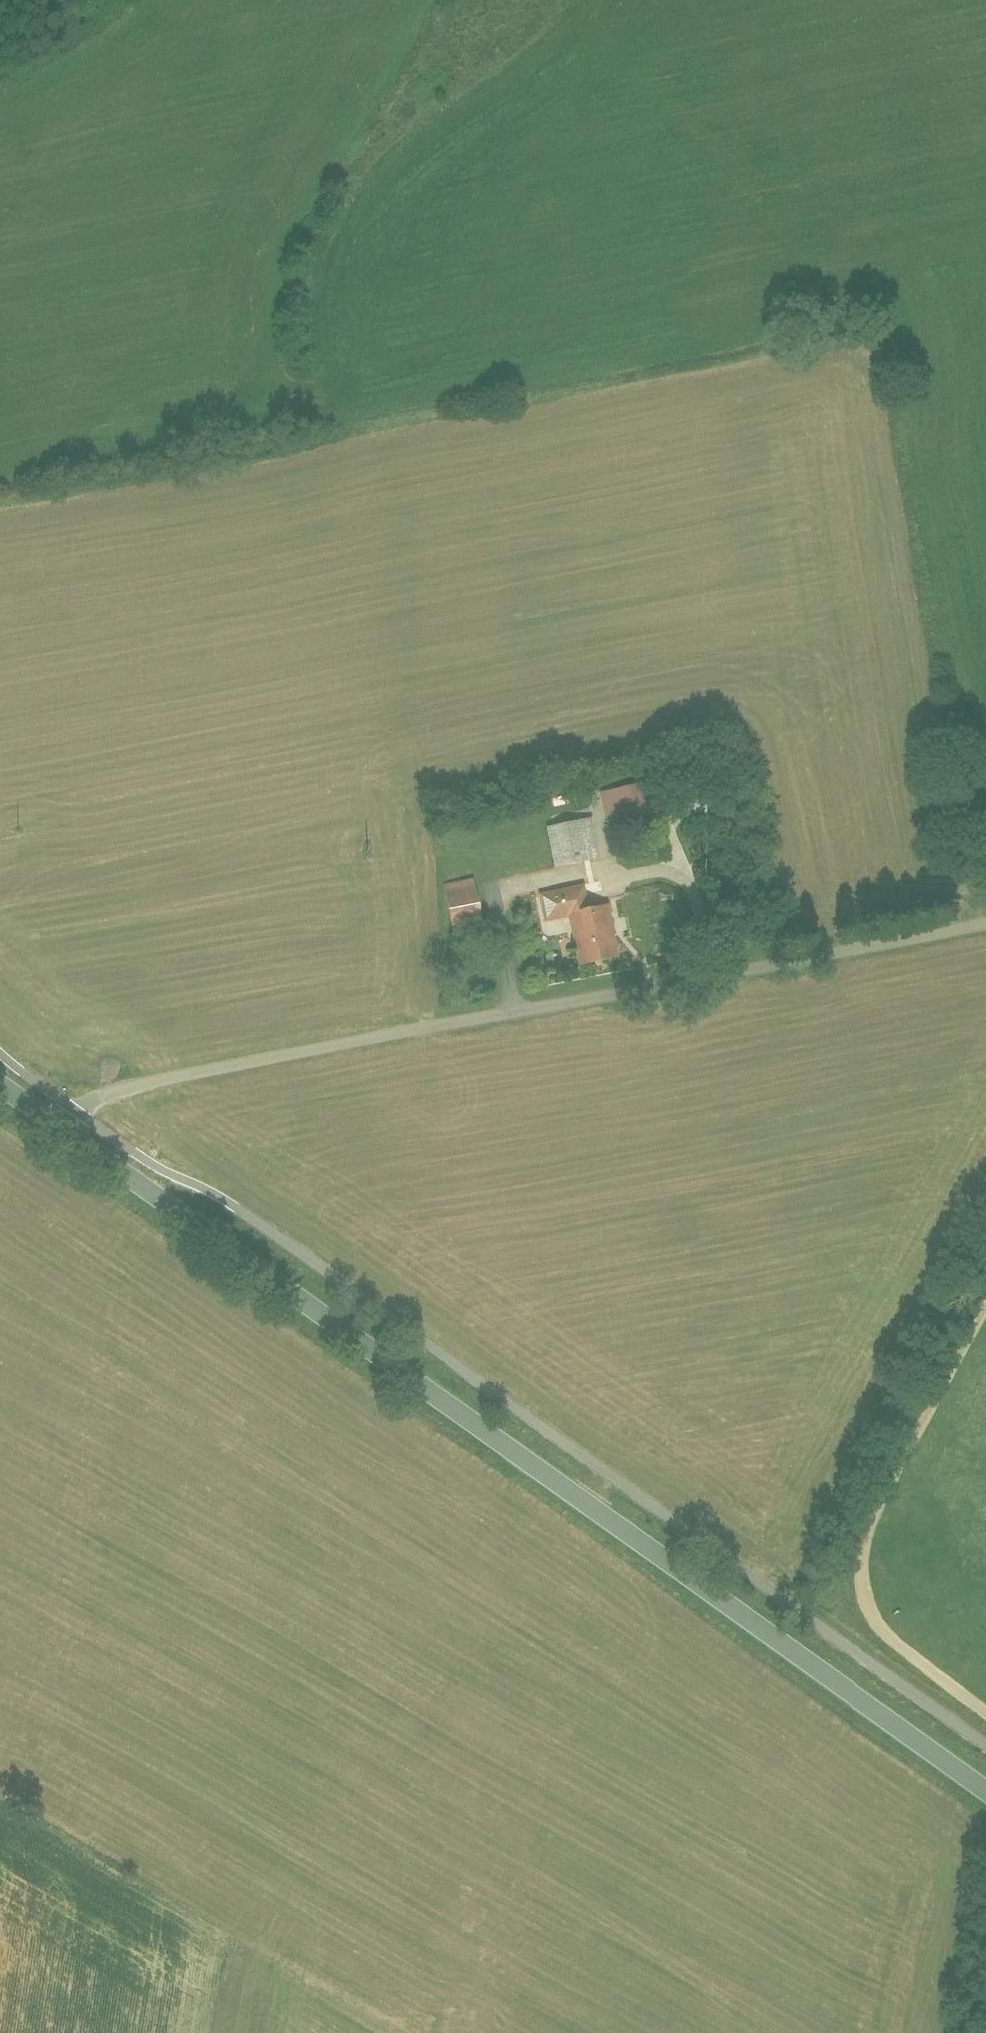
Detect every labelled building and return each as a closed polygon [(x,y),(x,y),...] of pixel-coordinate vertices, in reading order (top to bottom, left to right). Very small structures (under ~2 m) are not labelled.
[(601,795),(607,827),(634,822),(627,790),(601,795)] [(547,830),(555,869),(602,860),(594,821),(547,830)] [(607,903),(589,907),(584,885),(542,893),(549,931),(570,927),(578,969),(619,961),(607,903)] [(442,893),(452,941),(483,935),(473,887),(442,893)]
